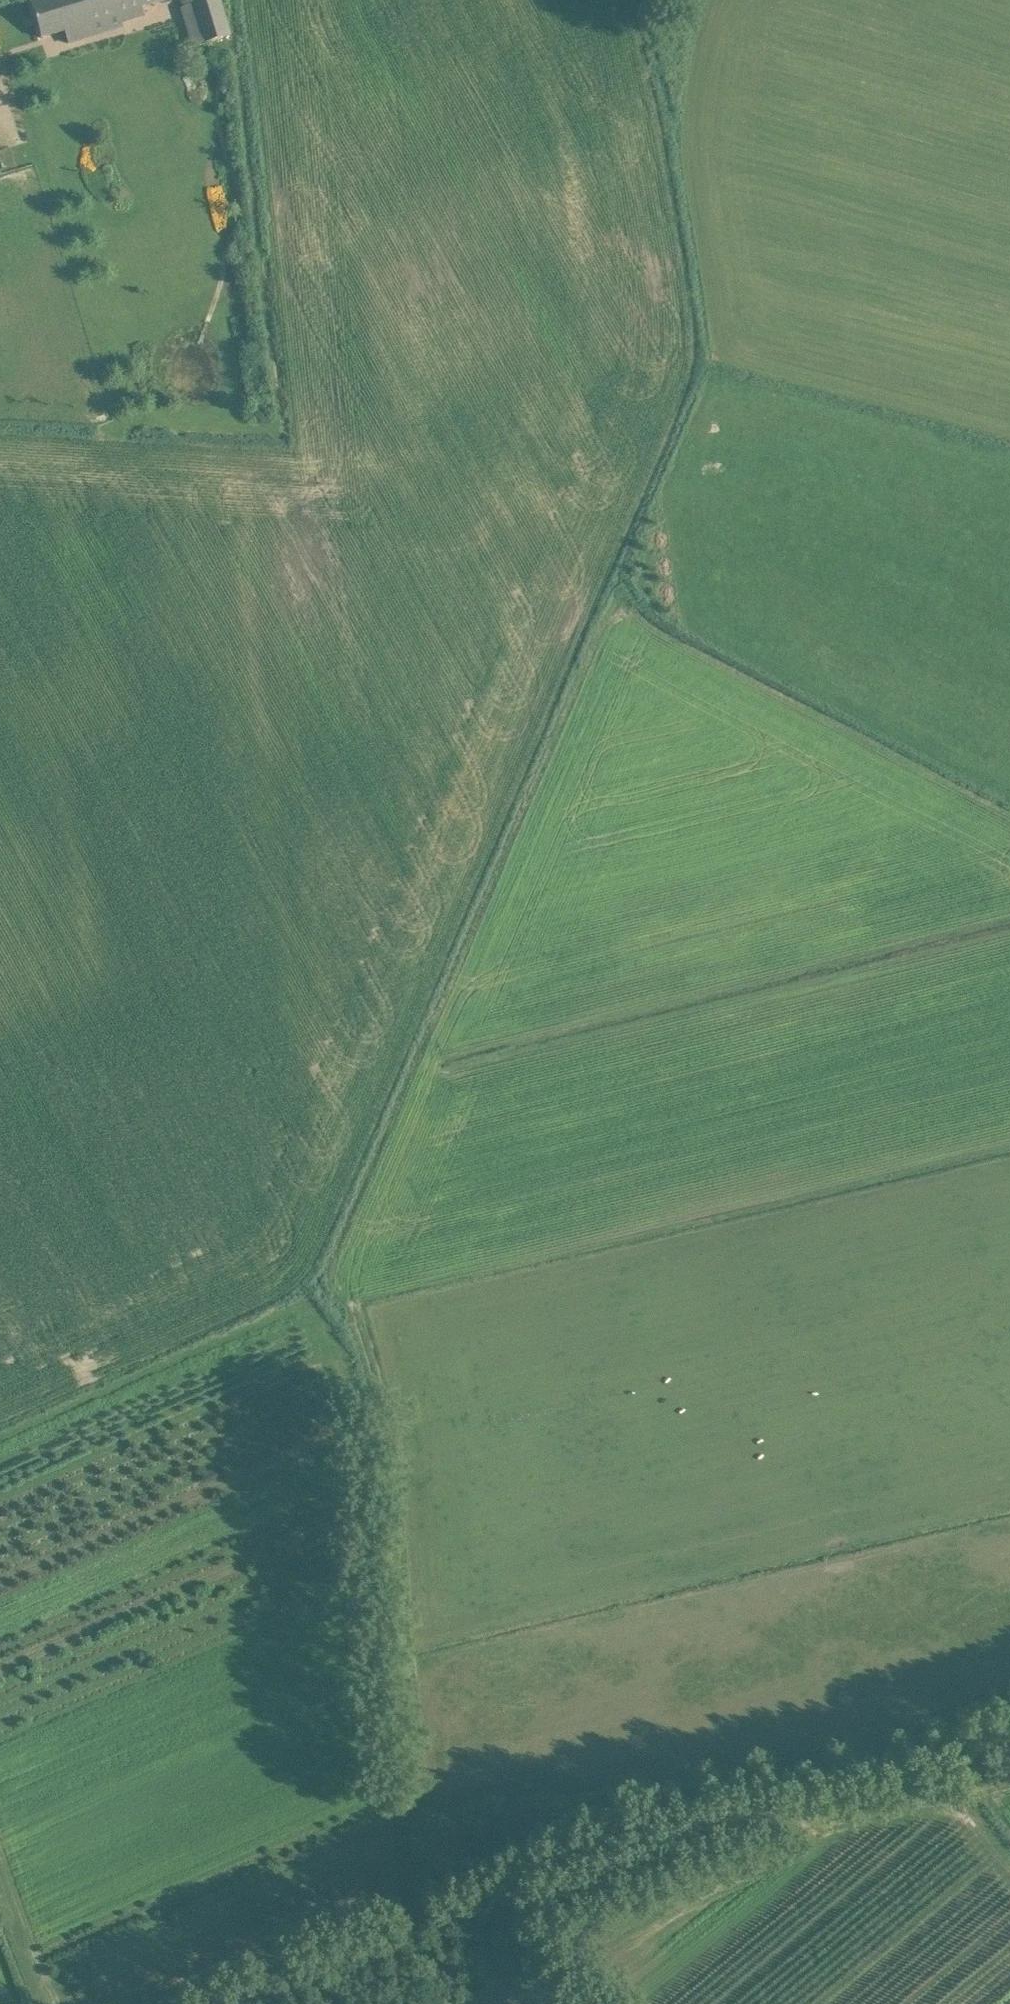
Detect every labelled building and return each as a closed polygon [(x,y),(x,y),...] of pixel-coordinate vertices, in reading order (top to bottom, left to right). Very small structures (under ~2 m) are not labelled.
[(30,1),(41,37),(64,30),(68,43),(91,36),(87,23),(118,14),(120,23),(144,16),(141,7),(164,0),(32,0),(30,1)] [(193,4),(204,43),(230,35),(219,0),(205,0),(193,4)]
